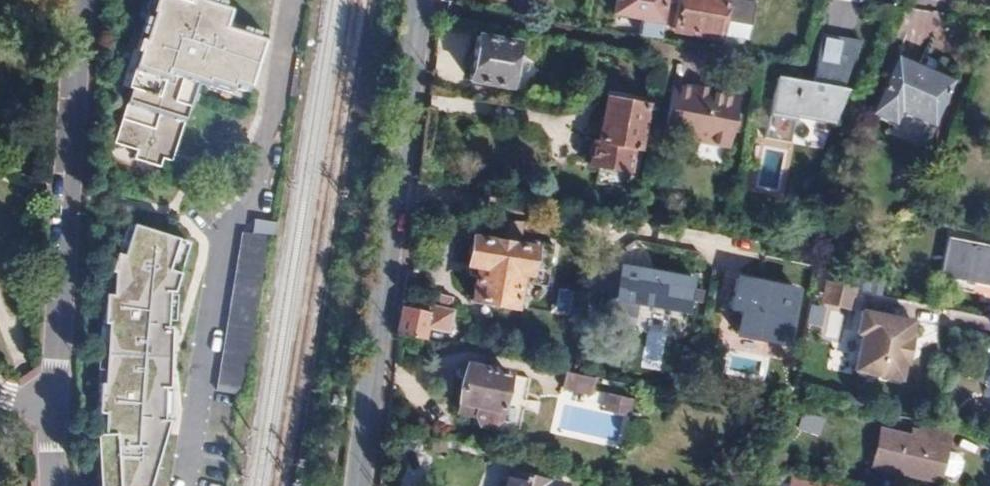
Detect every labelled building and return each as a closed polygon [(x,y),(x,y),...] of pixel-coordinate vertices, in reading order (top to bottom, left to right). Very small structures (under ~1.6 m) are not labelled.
[(180,142),(193,97),(197,97),(204,75),(209,76),(212,70),(251,80),(268,23),(228,11),(231,0),(154,0),(153,2),(152,1),(140,41),(143,42),(132,79),(136,81),(119,135),(141,141),(139,149),(166,158),(169,149),(170,147),(164,144),(166,137),(180,142)] [(638,36),(658,39),(664,0),(615,0),(612,16),(640,21),(638,36)] [(673,32),(717,41),(718,36),(746,41),(753,2),(745,0),(679,0),(673,32)] [(815,68),(812,67),(809,84),(773,77),(773,80),(798,85),(793,115),(832,122),(844,92),(840,90),(857,43),(822,35),(815,68)] [(819,35),(812,67),(815,68),(822,35),(819,35)] [(515,45),(476,37),(468,81),(507,89),(515,45)] [(951,80),(893,59),(871,117),(895,126),(899,115),(932,127),(951,80)] [(798,85),(773,80),(766,115),(792,120),(793,115),(798,85)] [(662,134),(728,147),(736,100),(670,89),(662,134)] [(633,148),(637,149),(644,107),(606,100),(598,142),(633,148)] [(727,150),(728,147),(662,134),(661,139),(727,150)] [(177,152),(180,142),(166,137),(164,144),(170,147),(169,149),(177,152)] [(581,160),(628,169),(633,148),(598,142),(584,139),(581,160)] [(627,174),(628,169),(581,160),(580,164),(627,174)] [(477,267),(475,280),(472,300),(508,306),(515,272),(525,273),(530,250),(517,247),(522,224),(492,220),(488,243),(470,240),(465,265),(477,267)] [(254,223),(251,237),(269,240),(273,241),(275,226),(254,223)] [(178,233),(126,233),(126,255),(104,255),(102,439),(111,439),(111,485),(162,485),(163,321),(178,321),(178,233)] [(216,393),(239,398),(241,383),(246,384),(269,240),(251,237),(242,236),(216,393)] [(246,384),(243,399),(248,400),(273,241),(269,240),(246,384)] [(944,242),(937,275),(989,285),(989,251),(944,242)] [(463,278),(475,280),(477,267),(465,265),(463,278)] [(417,315),(401,311),(396,336),(421,341),(423,330),(443,334),(447,314),(443,312),(445,300),(430,296),(427,310),(418,308),(417,315)] [(907,321),(858,311),(854,333),(859,334),(852,370),(895,379),(899,362),(902,363),(906,339),(904,338),(907,321)] [(507,374),(464,364),(456,402),(457,403),(455,412),(470,415),(471,406),(500,412),(507,374)] [(594,379),(564,372),(561,388),(590,394),(594,379)] [(613,396),(609,413),(636,418),(639,402),(613,396)] [(943,425),(922,421),(918,435),(905,432),(905,437),(876,431),(873,440),(952,458),(949,452),(938,449),(943,425)] [(952,458),(873,440),(868,465),(931,480),(932,472),(944,474),(951,470),(954,462),(952,458)] [(565,485),(508,472),(505,485),(565,485)] [(835,485),(787,474),(784,485),(835,485)]
